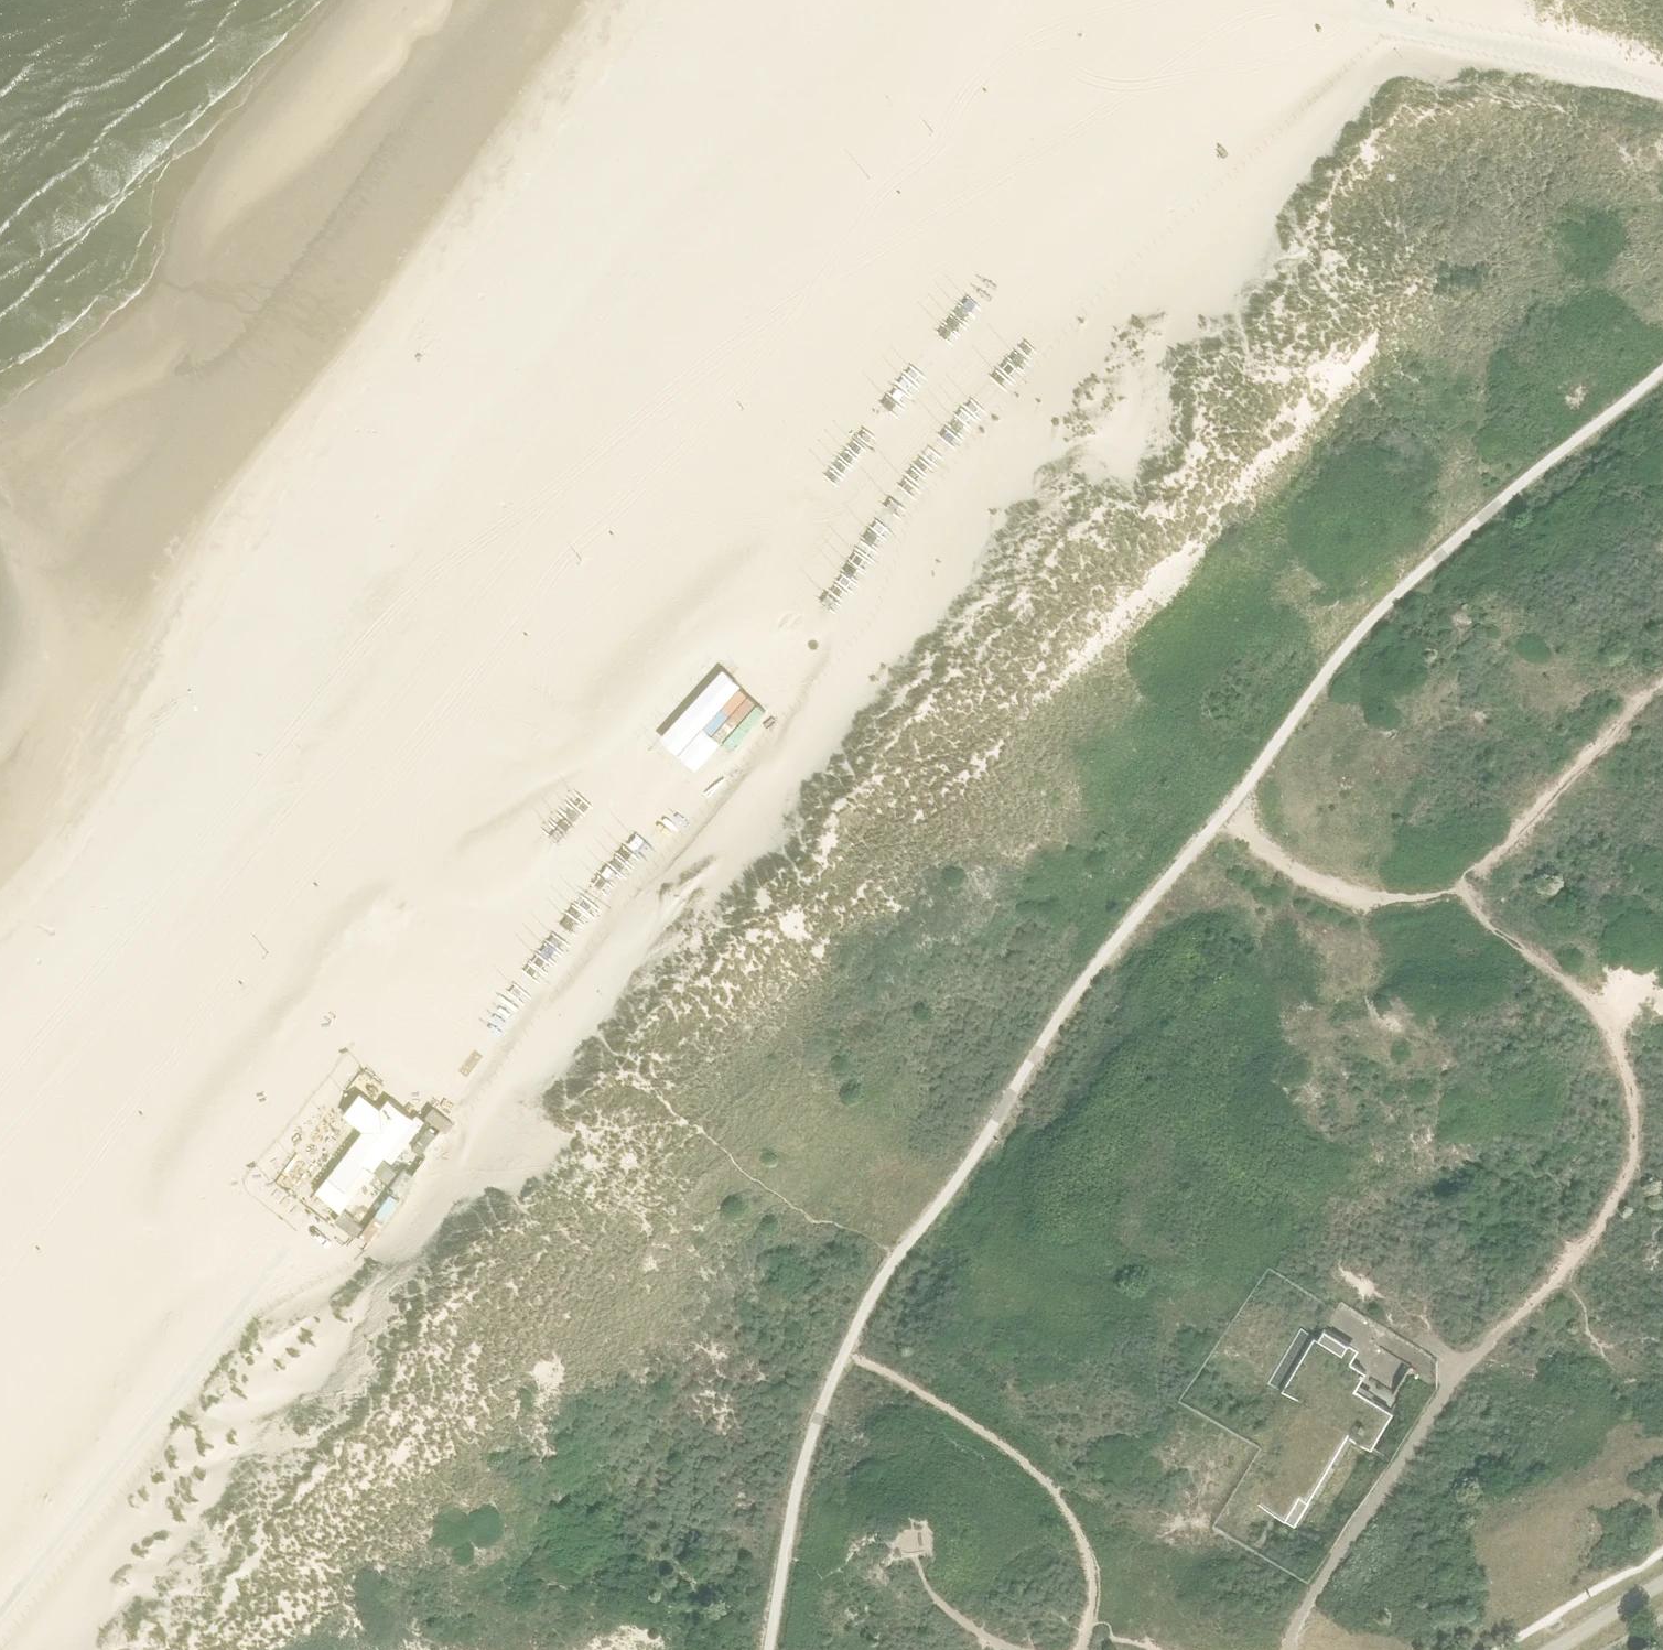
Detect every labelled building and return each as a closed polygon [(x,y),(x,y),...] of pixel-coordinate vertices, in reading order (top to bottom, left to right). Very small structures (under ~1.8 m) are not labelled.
[(745,718),(714,696),(656,770),(686,792),(745,718)] [(471,1079),(447,1060),(405,1109),(430,1130),(471,1079)] [(1373,1448),(1393,1413),(1356,1390),(1367,1372),(1351,1363),(1357,1354),(1349,1349),(1351,1344),(1327,1329),(1321,1340),(1302,1329),(1269,1384),(1284,1395),(1227,1486),(1295,1526),(1350,1435),(1373,1448)] [(901,1522),(891,1532),(889,1539),(899,1552),(913,1551),(929,1550),(938,1543),(938,1535),(935,1527),(922,1521),(908,1521),(901,1522)]
